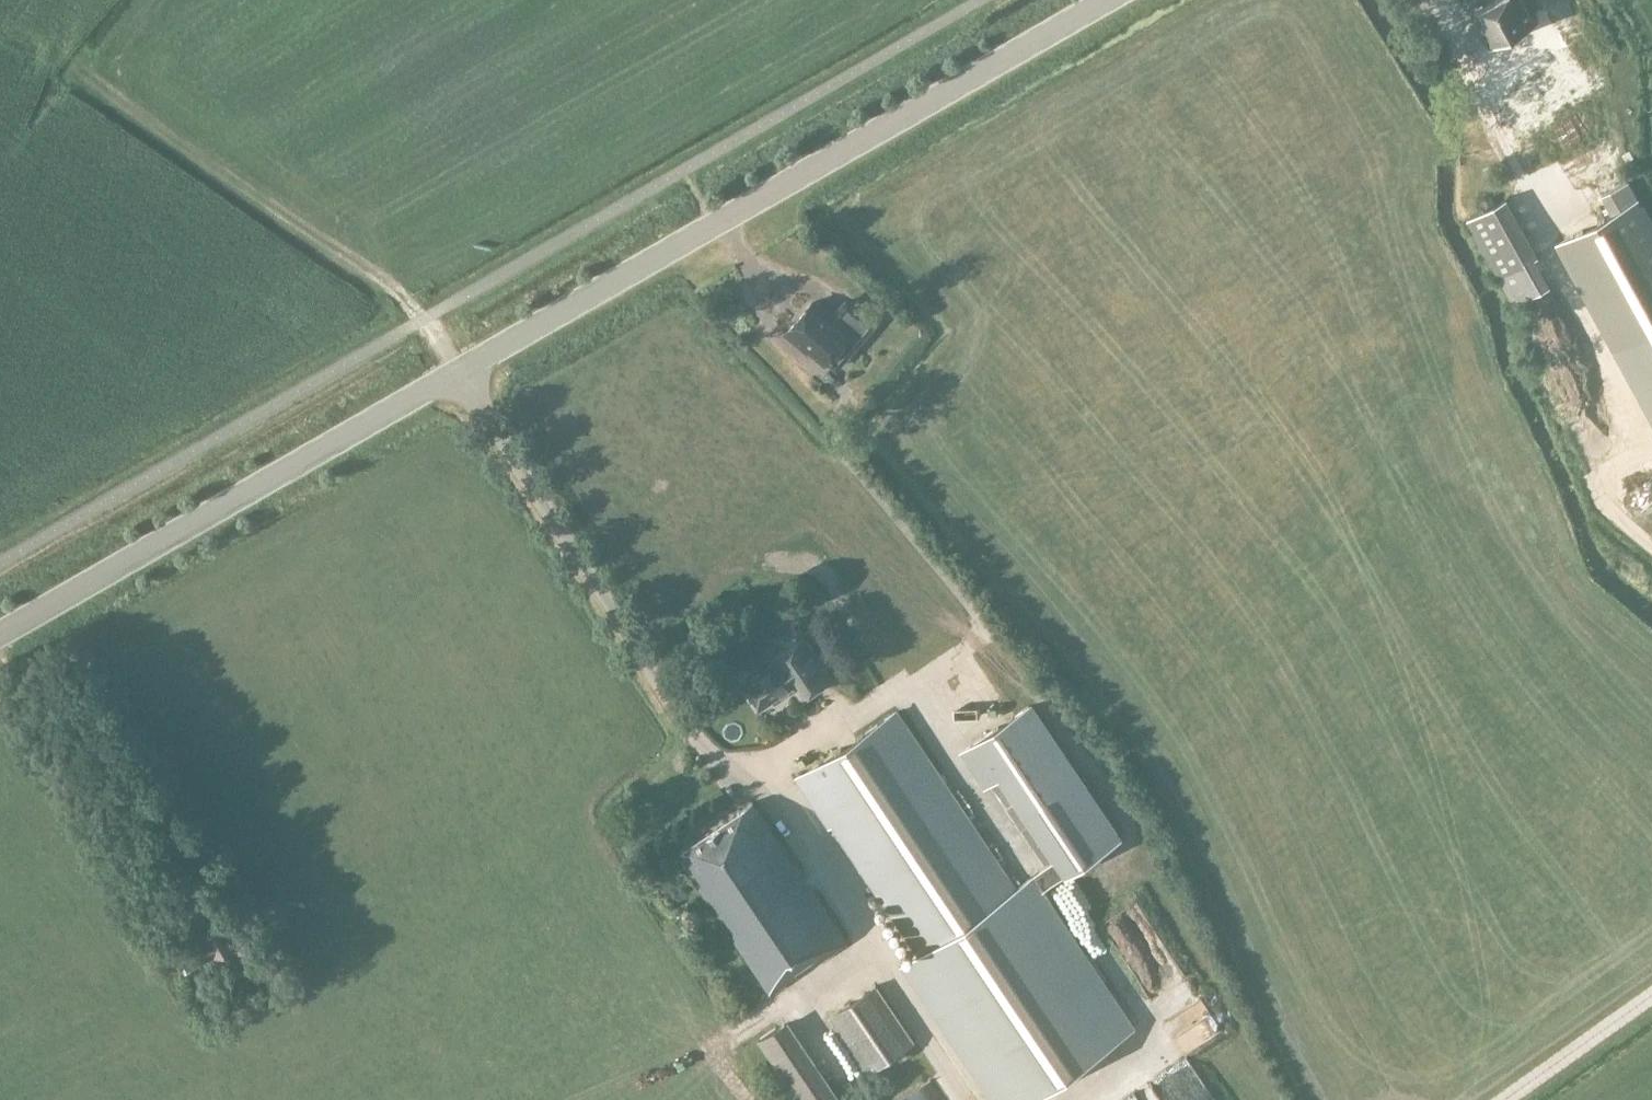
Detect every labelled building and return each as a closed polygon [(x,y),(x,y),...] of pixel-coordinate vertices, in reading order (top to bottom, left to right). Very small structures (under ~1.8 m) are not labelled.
[(1472,59),(1534,172),(1601,136),(1537,20),(1533,22),(1521,0),(1500,0),(1474,14),(1491,46),(1470,56),(1472,59)] [(1578,57),(1608,40),(1585,0),(1579,0),(1554,14),(1578,57)] [(1616,348),(1651,414),(1651,230),(1627,183),(1601,197),(1611,216),(1560,244),(1616,348)] [(1468,220),(1500,277),(1514,305),(1550,284),(1535,258),(1538,256),(1506,198),(1468,220)] [(813,302),(786,333),(807,351),(809,349),(825,362),(839,345),(848,353),(873,324),(850,305),(841,316),(836,312),(831,318),(813,302)] [(1567,366),(1546,433),(1570,440),(1591,373),(1567,366)] [(753,679),(769,703),(794,686),(802,697),(831,677),(804,637),(800,639),(796,637),(785,644),(786,649),(775,656),(778,662),(753,679)] [(692,679),(697,687),(703,684),(698,676),(692,679)] [(1131,1028),(1039,893),(1118,839),(1029,706),(965,750),(988,784),(1004,773),(1061,859),(1013,890),(895,713),(796,779),(828,828),(835,823),(921,952),(905,963),(996,1099),(1023,1099),(1131,1028)] [(753,804),(678,854),(770,993),(846,943),(753,804)] [(1184,984),(1171,993),(1181,1008),(1194,999),(1184,984)] [(875,987),(829,1019),(868,1074),(914,1043),(875,987)] [(776,1030),(760,1042),(800,1099),(824,1099),(776,1030)] [(1203,1096),(1184,1065),(1126,1099),(1196,1099),(1203,1096)] [(932,1079),(897,1099),(944,1099),(932,1079)]
